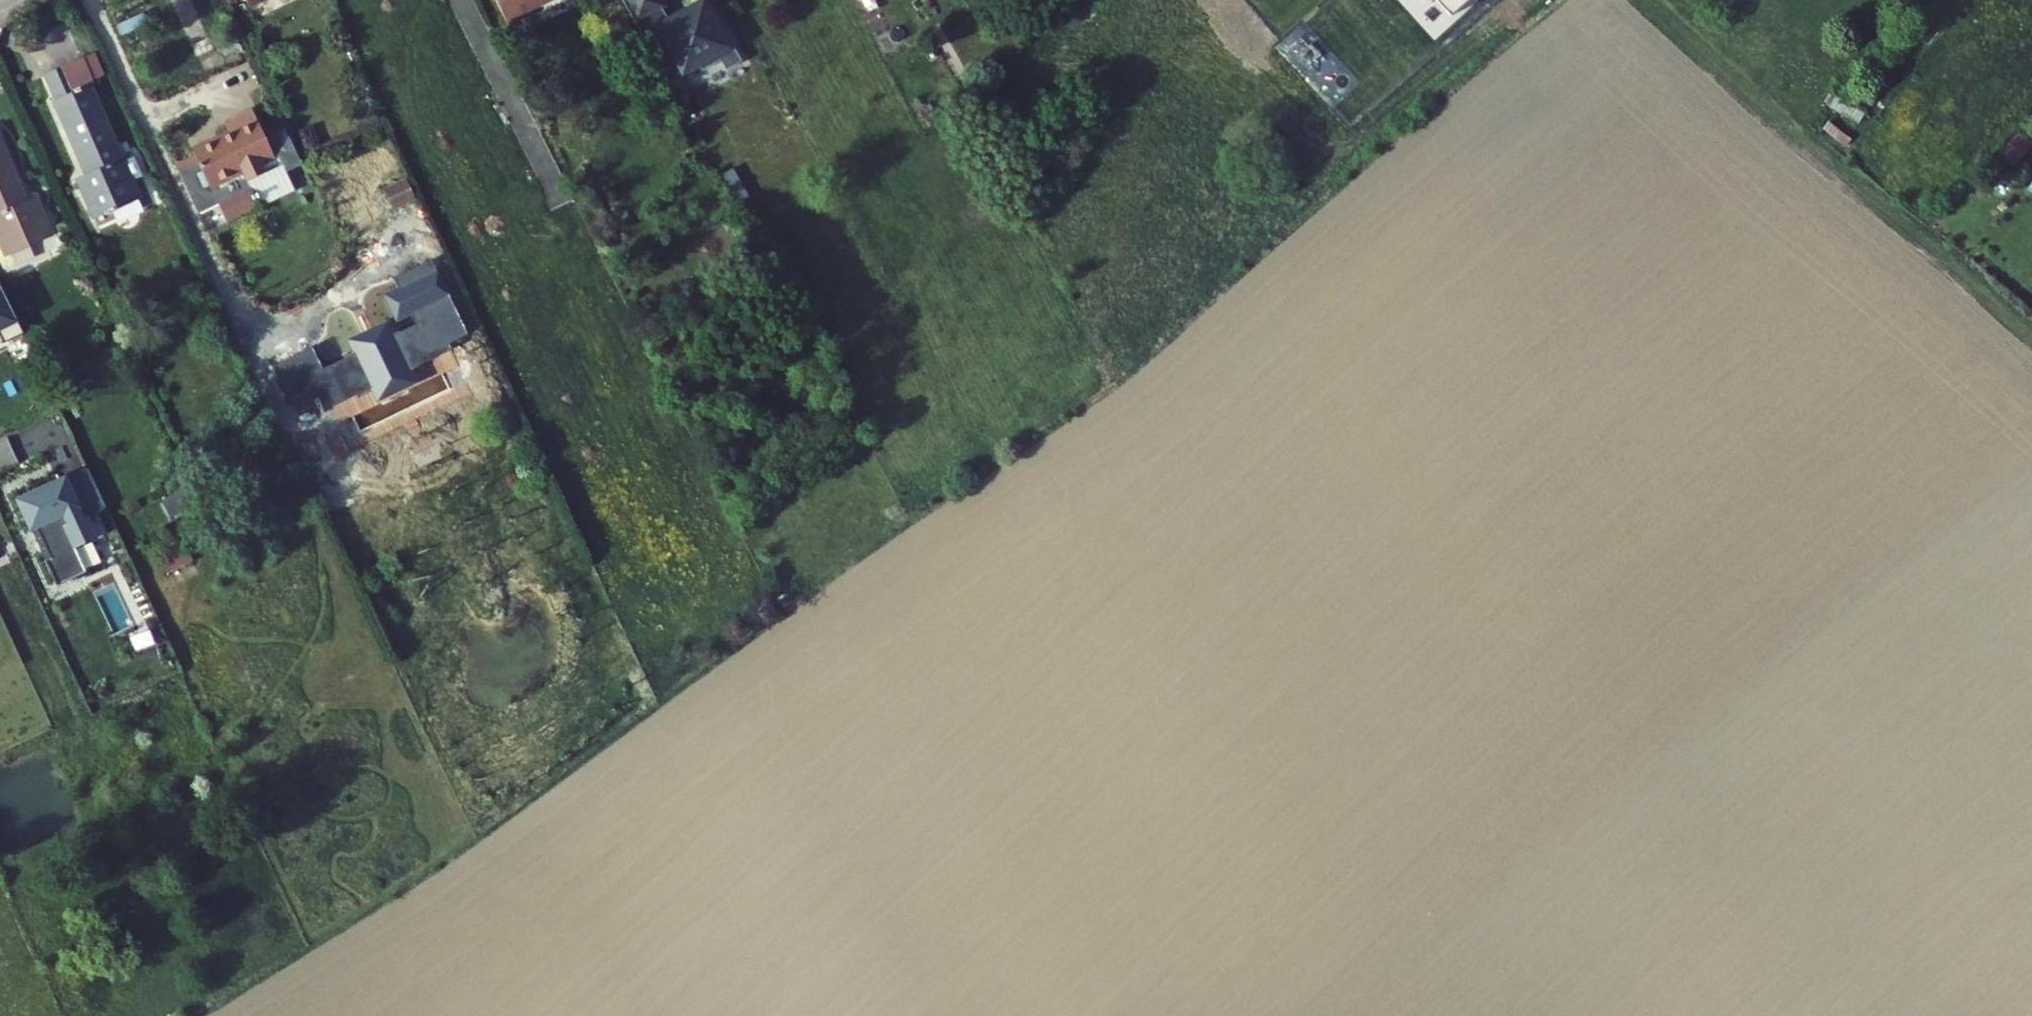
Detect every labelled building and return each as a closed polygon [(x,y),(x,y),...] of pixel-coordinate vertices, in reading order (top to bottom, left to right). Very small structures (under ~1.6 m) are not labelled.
[(549,0),(495,0),(506,22),(549,0)] [(662,60),(674,53),(676,48),(691,40),(695,47),(714,37),(719,46),(734,37),(714,0),(664,0),(663,0),(629,0),(662,60)] [(100,86),(65,102),(101,179),(92,184),(107,217),(151,196),(100,86)] [(259,107),(233,119),(237,128),(197,146),(200,152),(180,161),(202,210),(223,201),(231,219),(264,204),(252,178),(287,162),(291,170),(309,162),(292,125),(272,134),(259,107)] [(0,132),(0,203),(24,255),(68,235),(53,203),(43,207),(6,129),(0,132)] [(1993,160),(2006,174),(2031,149),(2031,146),(2020,134),(1993,160)] [(411,183),(392,192),(401,211),(420,202),(411,183)] [(273,366),(293,405),(325,389),(334,407),(452,351),(449,345),(469,336),(432,260),(394,279),(416,325),(323,369),(312,347),(273,366)] [(0,284),(0,331),(5,342),(25,333),(0,284)] [(59,586),(65,583),(86,573),(74,549),(99,538),(88,515),(106,507),(88,469),(67,479),(66,477),(16,501),(31,532),(39,528),(53,559),(47,561),(59,586)] [(158,556),(168,577),(194,564),(184,544),(158,556)]
